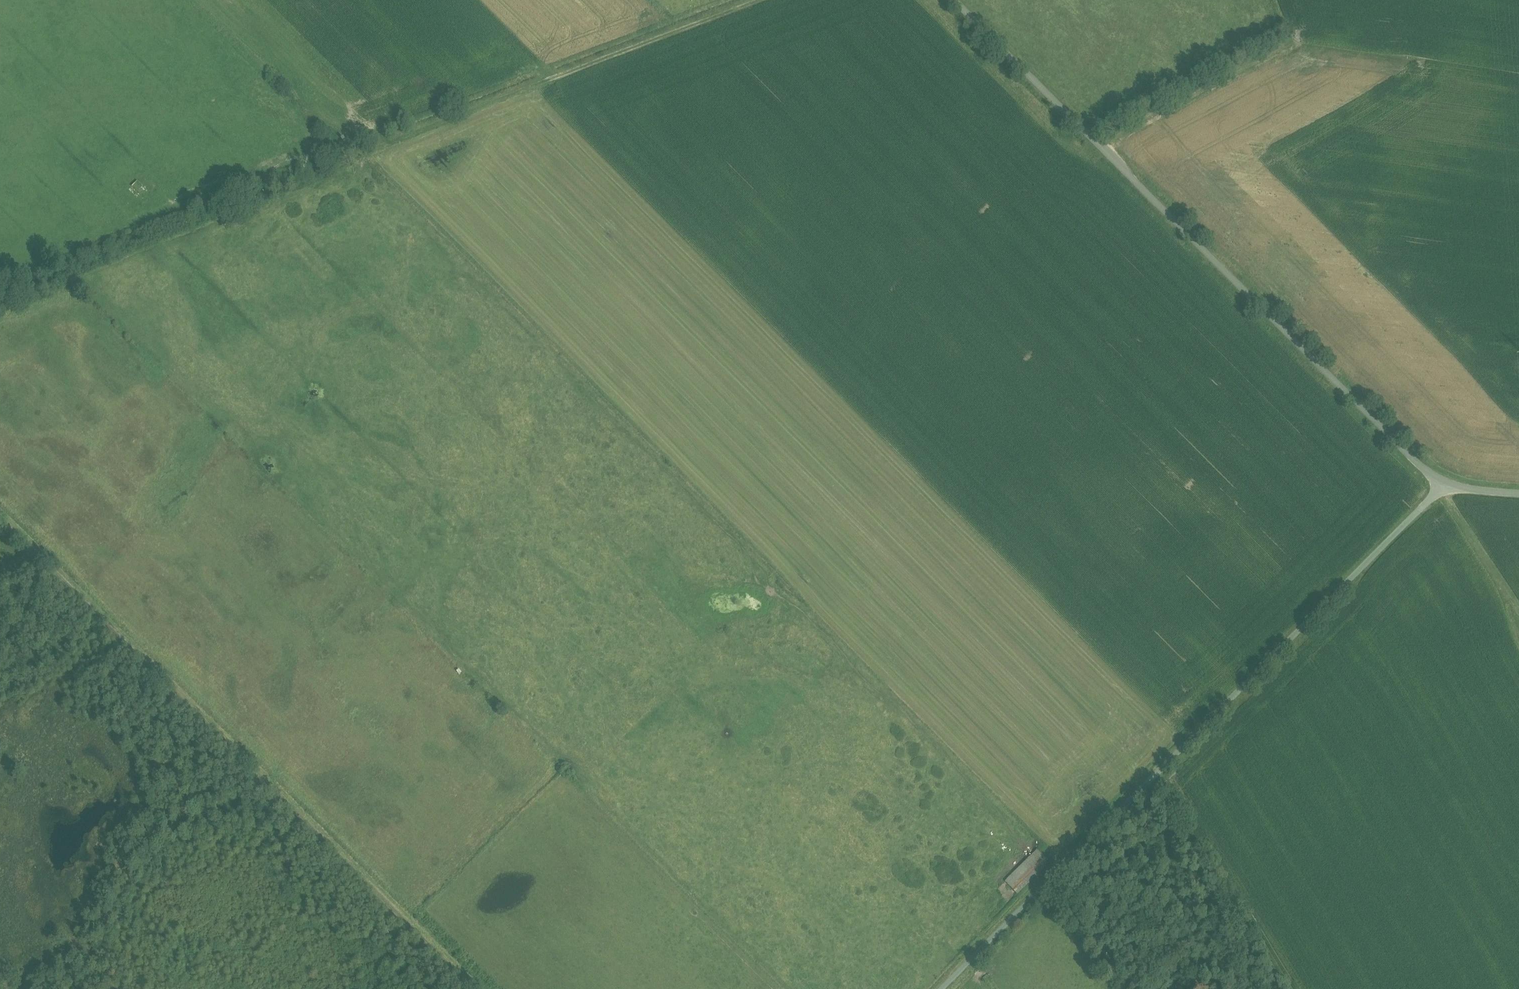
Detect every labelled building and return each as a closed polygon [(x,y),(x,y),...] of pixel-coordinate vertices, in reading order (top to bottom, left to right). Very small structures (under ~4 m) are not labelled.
[(137,198),(146,189),(138,180),(129,189),(137,198)] [(1037,849),(1005,880),(1019,895),(1048,868),(1052,873),(1057,869),(1037,849)]
